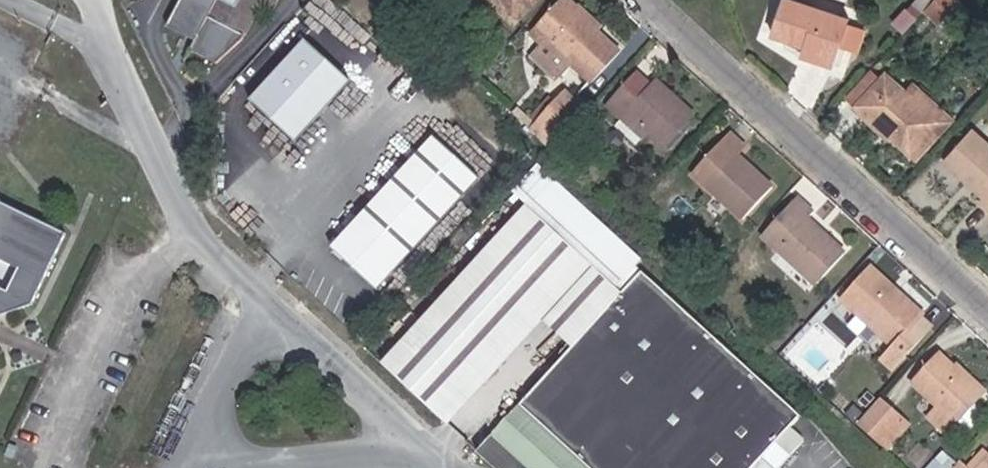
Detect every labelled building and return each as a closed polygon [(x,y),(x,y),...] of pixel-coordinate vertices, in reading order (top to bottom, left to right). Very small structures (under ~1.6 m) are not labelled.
[(302,0),(206,0),(195,19),(223,35),(219,42),(215,50),(240,64),(266,40),(284,7),(295,13),(302,0)] [(526,15),(540,0),(508,0),(526,15)] [(591,0),(571,0),(549,23),(561,36),(565,32),(606,72),(634,42),(615,22),(609,24),(590,7),(591,0)] [(848,58),(869,6),(855,0),(795,0),(785,23),(821,36),(818,46),(848,58)] [(961,14),(974,0),(947,0),(961,14)] [(875,46),(885,23),(866,15),(857,39),(875,46)] [(195,19),(192,27),(219,42),(223,35),(195,19)] [(310,140),(366,78),(329,44),(274,106),(310,140)] [(901,122),(923,142),(952,111),(902,64),(872,97),(884,109),(884,113),(895,123),(901,122)] [(654,90),(663,81),(648,67),(639,78),(654,90)] [(654,90),(639,78),(609,111),(624,126),(634,113),(640,105),(659,122),(659,123),(678,139),(706,109),(669,76),(663,81),(654,90)] [(546,115),(562,131),(595,97),(577,81),(546,115)] [(651,130),(659,122),(640,105),(634,113),(651,130)] [(964,147),(987,169),(987,122),(964,147)] [(787,181),(750,148),(756,140),(742,127),(708,167),(758,212),(787,181)] [(359,253),(402,295),(502,186),(458,144),(359,253)] [(591,349),(654,278),(534,173),(372,356),(454,428),(553,317),(591,349)] [(812,192),(777,231),(829,278),(858,249),(820,213),(827,205),(812,192)] [(22,294),(55,228),(0,199),(0,256),(5,259),(0,270),(0,303),(22,294)] [(935,305),(912,284),(908,287),(884,263),(859,290),(909,336),(897,351),(907,363),(946,322),(933,309),(935,305)] [(591,349),(514,439),(548,467),(800,467),(809,459),(818,448),(804,435),(818,417),(682,296),(654,278),(591,349)] [(968,358),(953,345),(927,373),(951,396),(942,407),(965,429),(977,417),(972,410),(987,392),(987,377),(968,358)] [(968,358),(987,377),(987,366),(974,353),(968,358)] [(889,431),(910,409),(894,394),(874,417),(889,431)] [(910,409),(889,431),(900,442),(920,418),(910,409)] [(514,439),(500,455),(501,455),(515,467),(548,467),(514,439)] [(959,461),(945,449),(927,467),(953,467),(959,461)]
